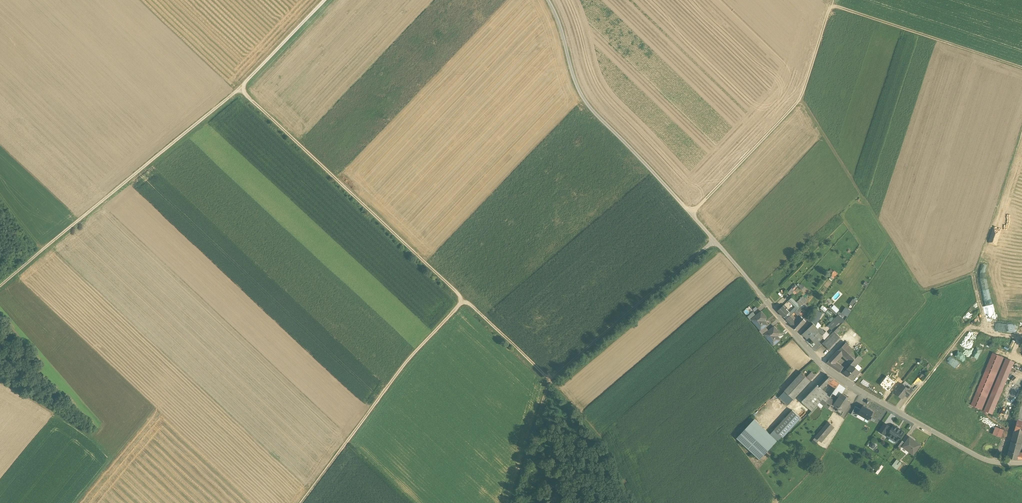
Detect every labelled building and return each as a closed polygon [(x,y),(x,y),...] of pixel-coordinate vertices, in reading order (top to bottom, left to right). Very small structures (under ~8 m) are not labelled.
[(788,292),(791,295),(799,287),(795,284),(788,292)] [(802,284),(799,287),(805,292),(808,289),(802,284)] [(803,296),(797,303),(801,306),(802,306),(807,300),(803,296)] [(797,303),(794,300),(790,305),(794,308),(796,310),(797,310),(801,306),(797,303)] [(789,312),(783,306),(778,311),(784,317),(789,312)] [(796,312),(801,317),(804,320),(809,315),(806,312),(807,311),(802,306),(801,306),(797,310),(798,311),(796,312)] [(824,314),(816,309),(810,320),(817,327),(824,314)] [(756,316),(753,319),(757,323),(756,324),(761,330),(765,326),(767,324),(765,321),(765,319),(767,318),(761,311),(756,316)] [(753,312),(747,317),(750,320),(753,319),(756,316),(753,312)] [(795,322),(789,316),(786,320),(797,331),(804,324),(799,319),(796,322),(795,321),(795,322)] [(838,319),(837,317),(831,323),(836,327),(837,328),(843,323),(838,319)] [(813,324),(807,330),(807,331),(804,334),(808,338),(810,336),(816,343),(823,337),(822,336),(817,331),(816,330),(818,329),(813,324)] [(761,330),(759,331),(763,336),(765,335),(766,334),(769,331),(765,326),(761,330)] [(769,331),(766,334),(765,335),(774,345),(780,339),(778,336),(778,334),(780,333),(774,326),(769,331)] [(833,330),(829,334),(830,336),(834,331),(836,329),(837,328),(836,327),(833,330)] [(826,340),(823,343),(828,349),(840,337),(837,333),(834,331),(830,336),(826,340)] [(825,333),(822,336),(823,337),(826,340),(830,336),(829,334),(826,332),(825,333)] [(846,343),(839,350),(834,355),(838,358),(843,354),(850,346),(846,343)] [(850,346),(843,354),(848,359),(855,351),(850,346)] [(855,351),(848,359),(848,361),(852,364),(855,367),(862,358),(855,351)] [(1003,358),(992,353),(970,405),(982,410),(1003,358)] [(1014,362),(1005,358),(984,410),(992,414),(1014,362)] [(835,363),(833,367),(841,372),(844,368),(835,363)] [(855,367),(852,364),(845,372),(852,379),(860,371),(855,367)] [(802,372),(785,391),(794,399),(810,381),(806,377),(802,372)] [(811,372),(806,377),(810,381),(815,375),(811,372)] [(827,375),(817,385),(821,389),(822,388),(825,386),(828,382),(832,386),(836,382),(827,375)] [(880,384),(888,390),(894,382),(886,376),(880,384)] [(1021,383),(1021,382),(1011,378),(1004,398),(1006,398),(1003,404),(1007,406),(1006,408),(1009,409),(1013,398),(1016,399),(1019,391),(1021,383)] [(836,382),(832,386),(833,386),(827,394),(829,397),(832,393),(834,390),(836,388),(839,383),(836,382)] [(846,388),(839,383),(836,388),(834,390),(832,393),(839,397),(842,393),(843,394),(846,388)] [(909,389),(903,384),(896,393),(902,398),(905,395),(909,389)] [(817,385),(802,401),(804,404),(805,405),(805,406),(806,407),(807,406),(812,411),(815,407),(820,402),(823,398),(826,401),(829,398),(830,397),(829,397),(827,394),(824,392),(821,389),(817,385)] [(909,389),(905,395),(908,397),(913,389),(910,387),(909,389)] [(794,399),(785,391),(780,396),(789,404),(794,399)] [(843,394),(842,393),(839,397),(835,404),(839,406),(845,410),(850,402),(847,400),(848,397),(843,394)] [(829,398),(826,401),(823,405),(828,408),(833,401),(829,398)] [(858,414),(861,409),(856,406),(851,414),(856,417),(858,414)] [(874,412),(863,406),(861,409),(858,414),(869,420),(874,412)] [(793,411),(775,430),(783,437),(801,418),(793,411)] [(777,441),(754,419),(737,437),(760,459),(777,441)] [(821,440),(822,441),(834,426),(829,421),(816,436),(821,440)] [(890,426),(884,423),(879,431),(884,434),(886,431),(889,427),(890,426)] [(897,428),(893,426),(891,428),(889,433),(888,434),(894,438),(894,440),(896,441),(898,441),(904,432),(900,430),(900,429),(897,428)] [(997,426),(994,435),(1002,438),(1005,429),(997,426)] [(1015,430),(1012,441),(1021,444),(1021,440),(1021,433),(1015,430)] [(821,440),(816,436),(811,442),(816,446),(821,440)] [(905,443),(903,446),(910,451),(909,451),(913,455),(920,446),(913,441),(914,440),(910,437),(905,443)] [(1021,444),(1012,441),(1008,456),(1017,459),(1019,453),(1021,444)] [(902,463),(897,459),(892,466),(897,469),(902,463)]
